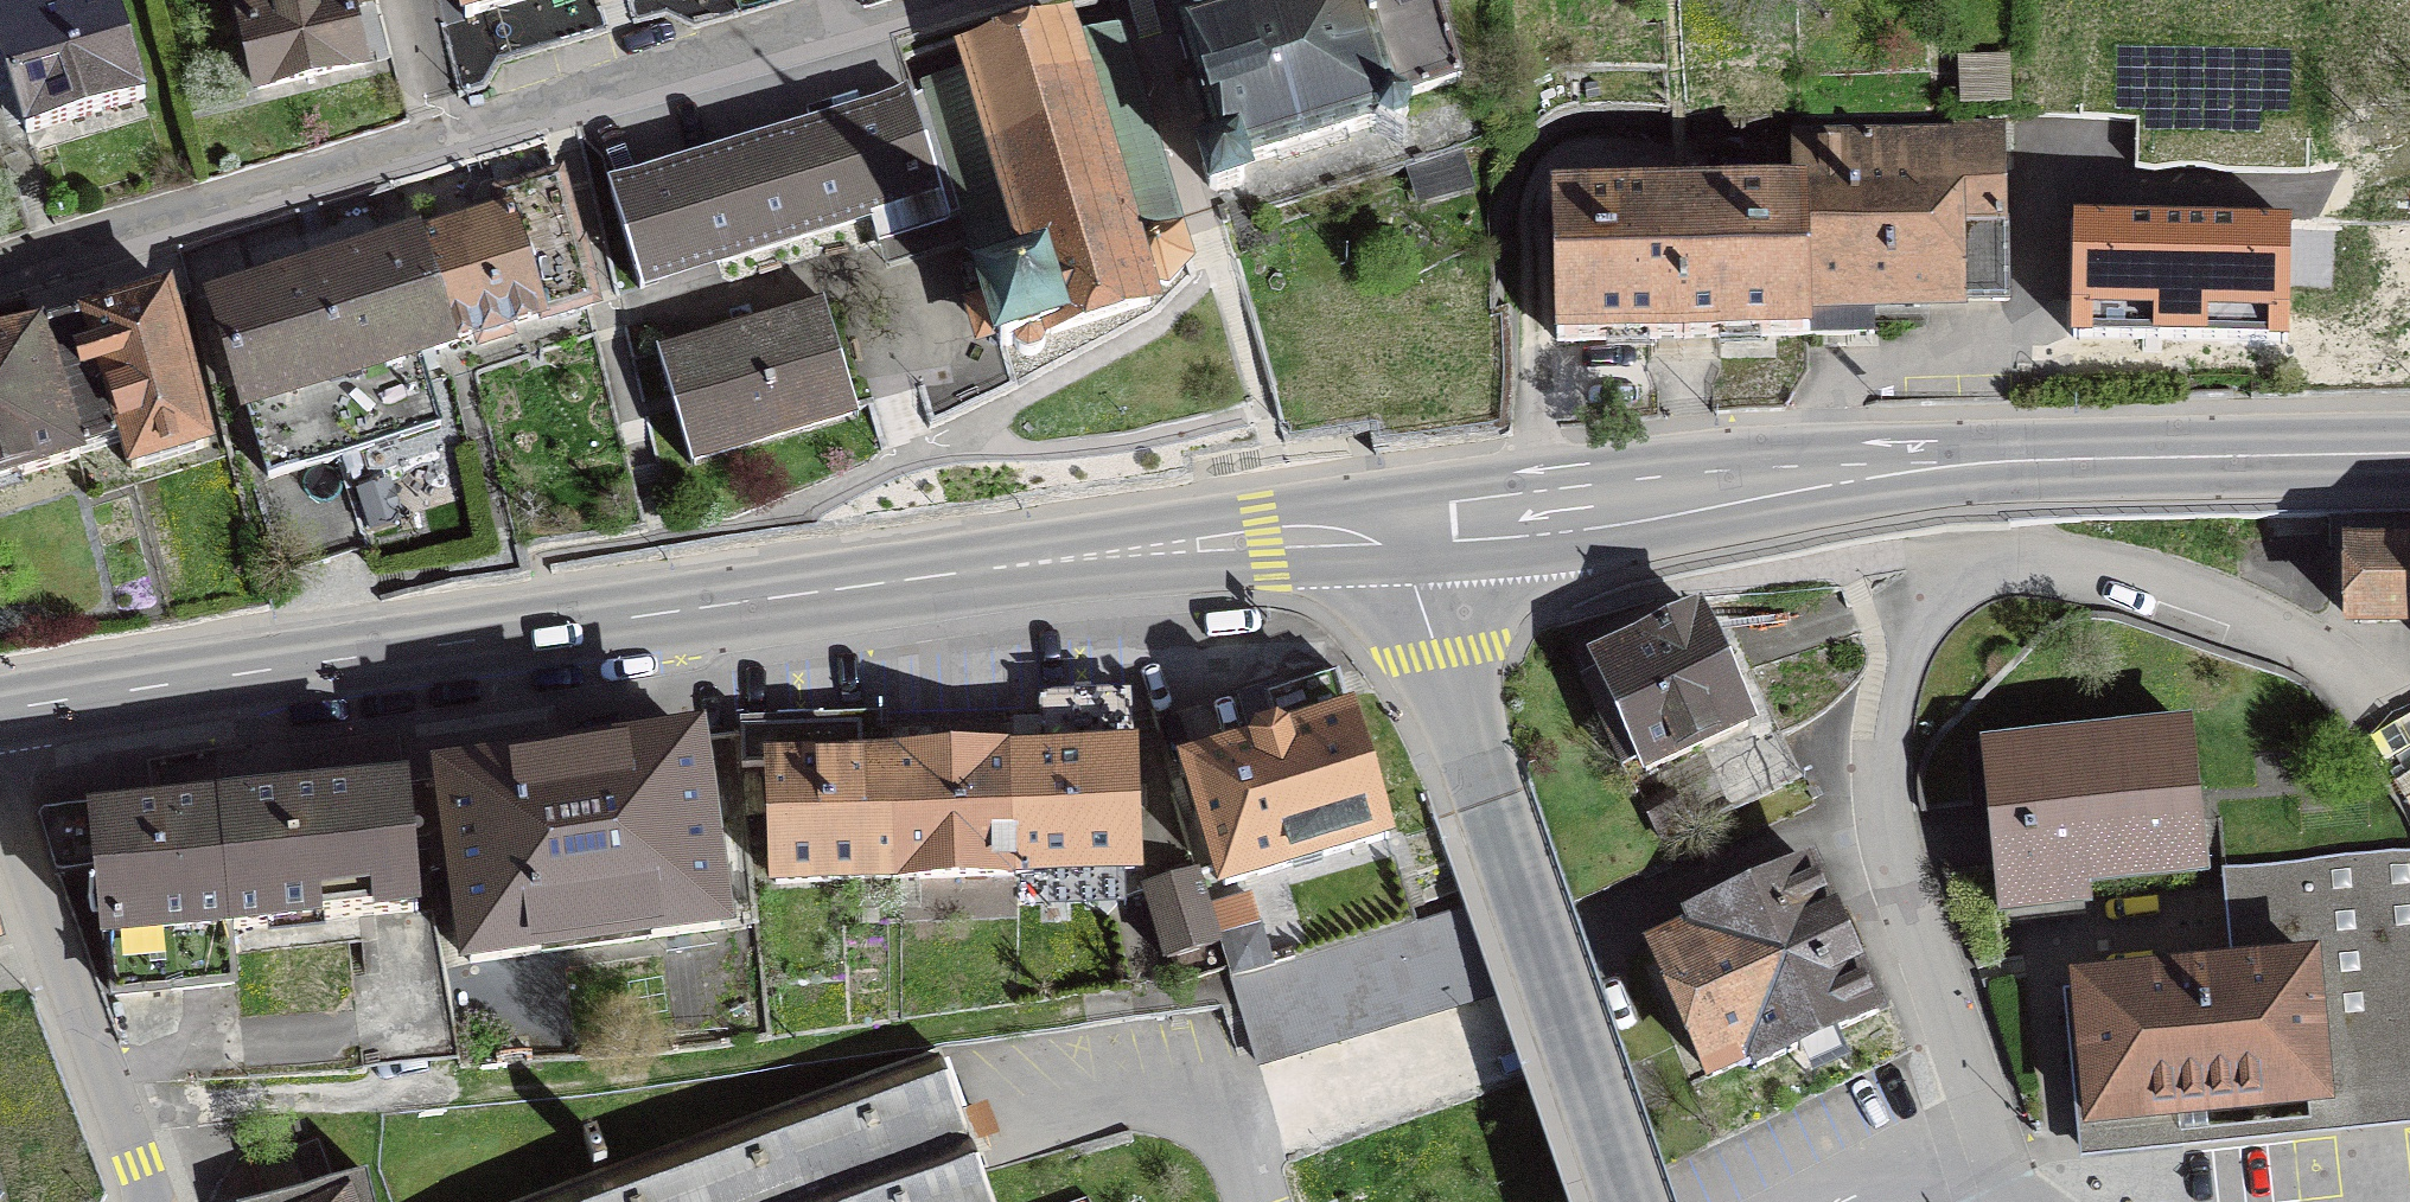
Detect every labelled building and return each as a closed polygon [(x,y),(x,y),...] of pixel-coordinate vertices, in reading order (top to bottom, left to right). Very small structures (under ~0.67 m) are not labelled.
[(58,5),(41,10),(38,0),(20,0),(0,6),(0,81),(8,79),(27,134),(145,98),(114,0),(56,0),(58,5)] [(258,89),(363,64),(348,3),(360,0),(238,0),(258,89)] [(465,19),(530,0),(460,0),(465,19)] [(1435,0),(1272,0),(1178,28),(1217,154),(1201,159),(1212,193),(1245,182),(1240,165),(1397,119),(1392,101),(1460,80),(1435,0)] [(974,80),(910,100),(947,223),(961,219),(1000,347),(1014,343),(1027,355),(1041,351),(1044,334),(1150,303),(1142,279),(1167,285),(1190,260),(1122,35),(1072,50),(1065,27),(967,58),(974,80)] [(870,217),(879,245),(947,223),(910,100),(837,122),(831,103),(807,110),(813,130),(686,168),(688,174),(612,197),(636,277),(714,253),(717,264),(870,217)] [(2157,182),(2221,183),(2221,117),(2158,117),(2157,182)] [(1798,139),(1805,335),(1873,333),(1873,302),(2004,300),(2000,127),(1960,128),(1960,134),(1946,136),(1798,139)] [(1795,139),(1797,194),(1679,197),(1683,338),(1805,335),(1798,139),(1795,139)] [(1407,165),(1418,202),(1472,186),(1461,148),(1407,165)] [(492,168),(505,212),(411,241),(444,348),(590,303),(550,151),(492,168)] [(1558,341),(1683,338),(1679,197),(1554,200),(1558,341)] [(2075,220),(2074,338),(2288,342),(2289,225),(2075,220)] [(420,355),(444,348),(411,241),(383,250),(379,235),(346,245),(350,260),(300,275),(295,261),(249,275),(254,289),(214,301),(269,478),(251,483),(282,576),(370,549),(340,456),(440,425),(420,355)] [(40,328),(78,455),(123,441),(131,471),(208,447),(168,289),(40,328)] [(690,462),(854,413),(826,310),(783,322),(781,314),(732,328),(735,337),(659,359),(690,462)] [(78,455),(40,328),(0,340),(0,482),(79,458),(78,455)] [(2353,551),(2354,622),(2409,622),(2409,549),(2353,551)] [(1628,763),(1642,793),(1664,841),(1800,779),(1779,732),(1755,742),(1697,614),(1596,662),(1602,675),(1585,683),(1622,766),(1628,763)] [(1253,750),(1191,768),(1225,883),(1386,836),(1338,675),(1279,692),(1272,707),(1277,726),(1257,732),(1251,743),(1253,750)] [(1013,755),(1018,874),(1134,871),(1126,696),(1040,699),(1042,754),(1013,755)] [(738,725),(740,739),(743,769),(772,767),(776,883),(893,879),(889,760),(863,761),(861,721),(738,725)] [(2088,881),(2206,871),(2193,735),(1982,755),(1998,912),(2090,903),(2088,881)] [(760,923),(743,769),(740,739),(405,782),(412,853),(436,850),(439,868),(457,866),(470,962),(760,923)] [(893,879),(1018,874),(1013,755),(889,760),(893,879)] [(40,818),(57,874),(96,871),(103,941),(110,941),(115,996),(231,984),(226,929),(232,929),(219,804),(144,811),(136,760),(39,776),(45,812),(40,818)] [(433,910),(417,912),(412,853),(405,782),(219,804),(232,929),(358,917),(364,975),(350,977),(362,1070),(460,1068),(433,910)] [(2222,870),(2233,972),(2063,991),(2079,1145),(2250,1128),(2394,1114),(2409,1113),(2409,852),(2222,870)] [(1875,1014),(1810,866),(1692,918),(1696,926),(1655,944),(1713,1076),(1754,1058),(1757,1066),(1875,1014)] [(1166,959),(1220,942),(1209,908),(1197,870),(1144,887),(1166,959)] [(1250,898),(1209,908),(1220,942),(1224,941),(1233,975),(1269,964),(1250,898)] [(1230,976),(1257,1062),(1490,994),(1465,908),(1269,964),(1233,975),(1230,976)] [(940,1053),(527,1201),(994,1201),(940,1053)] [(367,1175),(263,1201),(374,1201),(367,1175)]
